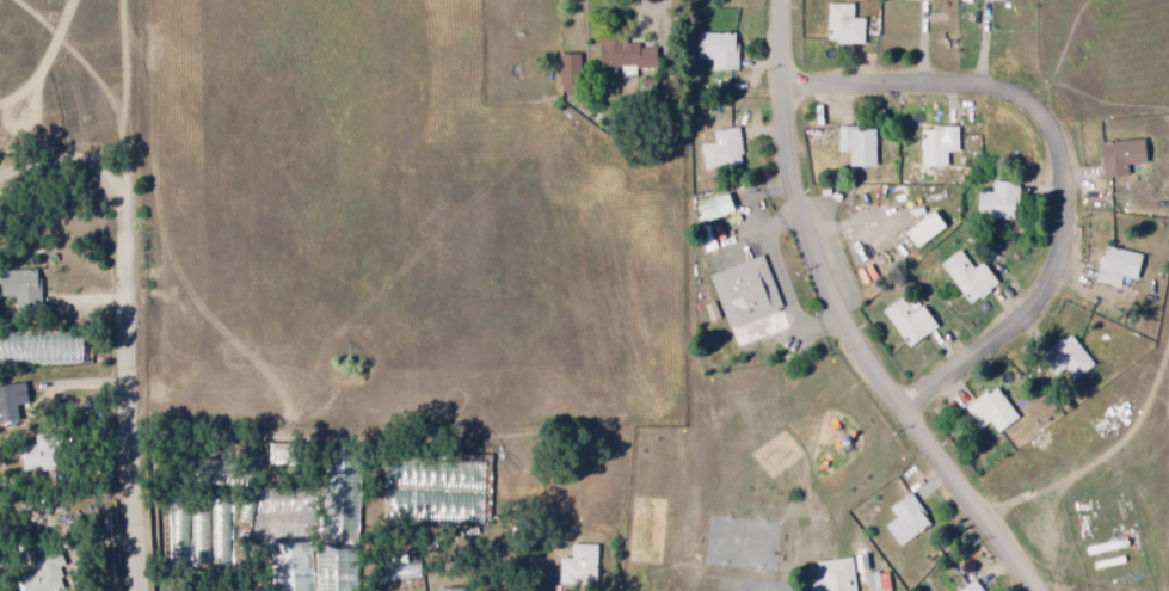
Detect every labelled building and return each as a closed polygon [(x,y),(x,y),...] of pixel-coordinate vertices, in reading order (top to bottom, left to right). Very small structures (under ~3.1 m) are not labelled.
[(865,17),(855,17),(855,4),(827,4),(827,39),(837,39),(837,44),(865,44),(865,17)] [(712,71),(738,70),(737,33),(699,34),(699,59),(712,59),(712,71)] [(658,68),(657,48),(640,48),(639,40),(600,41),(601,70),(658,68)] [(580,54),(560,54),(561,92),(581,91),(580,54)] [(959,125),(930,127),(930,130),(919,130),(921,165),(947,165),(947,152),(959,152),(959,125)] [(875,130),(861,130),(861,127),(837,127),(837,153),(849,153),(849,166),(875,166),(875,130)] [(713,131),(714,143),(701,145),(704,169),(743,165),(739,128),(713,131)] [(1144,138),(1097,144),(1101,178),(1128,174),(1127,165),(1146,162),(1144,138)] [(1017,183),(992,183),(992,192),(977,191),(977,218),(1016,220),(1017,183)] [(728,195),(734,210),(705,222),(699,207),(728,195)] [(949,229),(939,213),(907,231),(917,248),(949,229)] [(1120,276),(1137,281),(1143,256),(1108,247),(1106,258),(1102,257),(1096,282),(1114,285),(1120,276)] [(960,252),(941,266),(970,306),(999,285),(983,263),(973,270),(960,252)] [(762,257),(709,278),(732,335),(786,314),(762,257)] [(38,270),(0,271),(0,290),(0,298),(13,297),(13,307),(39,306),(38,270)] [(907,349),(882,312),(902,298),(912,313),(922,306),(937,327),(907,349)] [(1071,334),(1094,364),(1073,380),(1051,351),(1071,334)] [(28,404),(26,383),(0,386),(0,424),(19,422),(17,405),(28,404)] [(996,387),(966,407),(980,427),(989,421),(997,433),(1019,418),(996,387)] [(19,448),(19,471),(55,470),(54,447),(60,447),(59,433),(33,434),(34,448),(19,448)] [(910,493),(931,524),(899,546),(886,527),(897,519),(890,507),(910,493)] [(596,546),(572,546),(572,559),(561,559),(560,583),(596,583),(596,546)] [(60,553),(16,573),(24,590),(55,590),(65,587),(57,569),(65,565),(60,553)] [(855,572),(869,571),(868,555),(854,556),(855,572)] [(816,562),(819,590),(856,590),(853,558),(816,562)] [(865,576),(868,590),(873,590),(881,589),(882,590),(892,590),(888,571),(865,576)] [(973,581),(960,590),(981,590),(973,581)]
